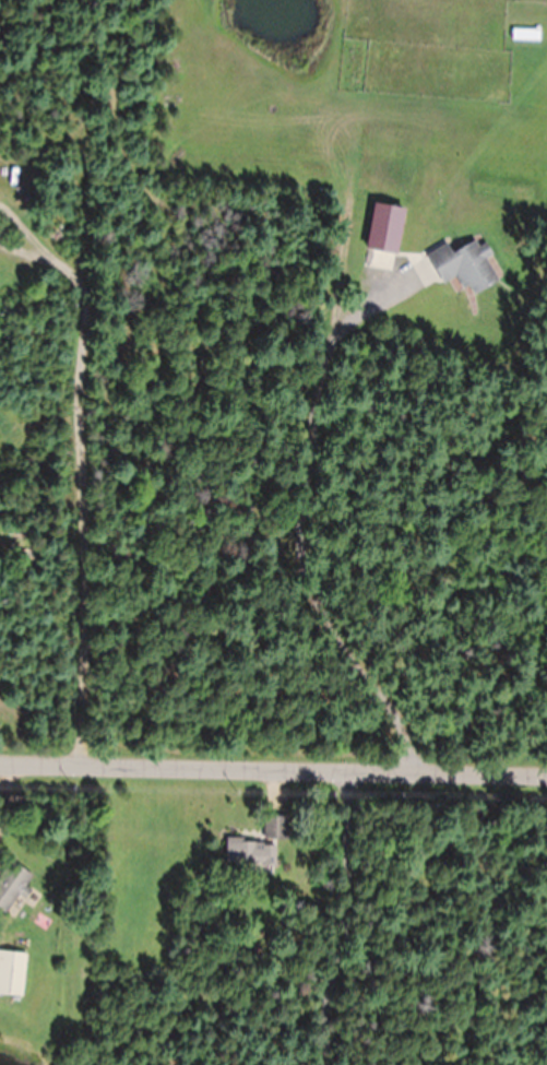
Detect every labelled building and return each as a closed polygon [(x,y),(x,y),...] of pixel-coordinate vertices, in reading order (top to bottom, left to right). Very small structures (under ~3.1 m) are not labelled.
[(539,30),(512,30),(512,42),(539,42),(539,30)] [(426,256),(442,285),(457,277),(468,298),(497,283),(485,260),(492,256),(485,245),(478,249),(474,242),(451,255),(446,245),(426,256)] [(287,818),(263,818),(263,842),(225,841),(225,866),(274,867),(275,841),(287,841),(287,818)] [(11,863),(0,876),(0,912),(5,916),(19,898),(24,902),(30,894),(24,888),(32,879),(11,863)] [(22,998),(26,955),(0,953),(0,996),(22,998)]
